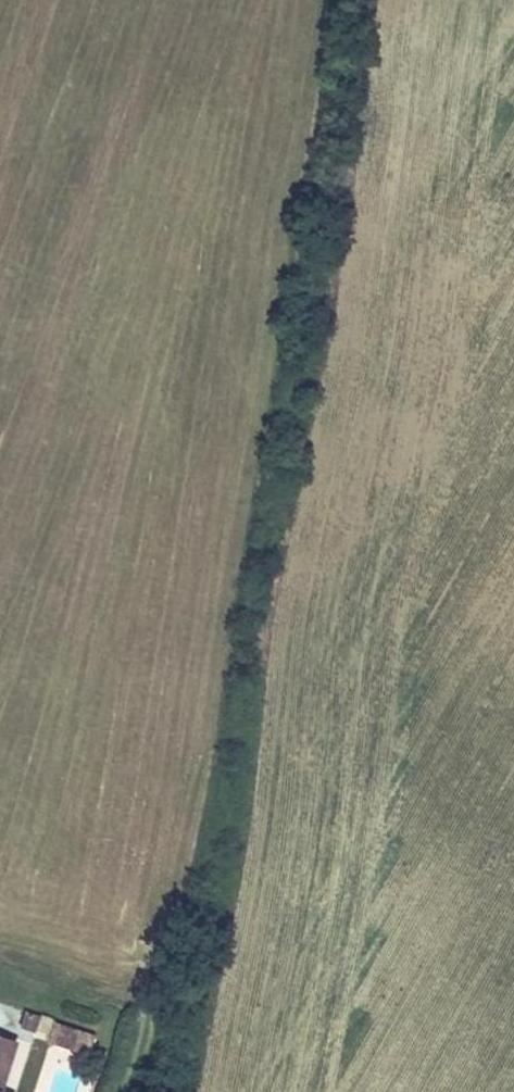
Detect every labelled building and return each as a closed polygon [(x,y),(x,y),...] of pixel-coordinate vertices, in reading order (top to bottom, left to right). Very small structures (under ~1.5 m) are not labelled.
[(0,1032),(0,1091),(3,1091),(20,1037),(0,1032)]
